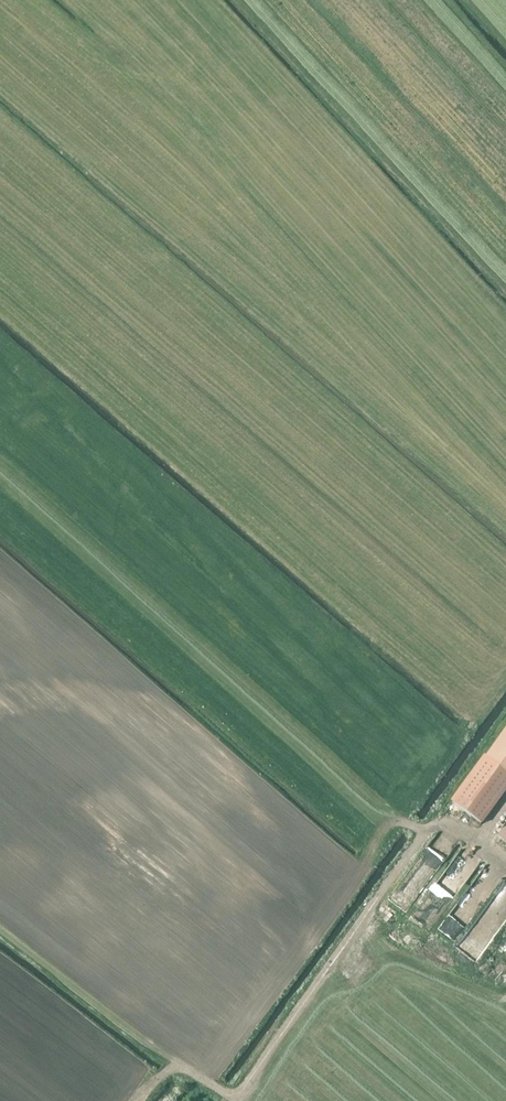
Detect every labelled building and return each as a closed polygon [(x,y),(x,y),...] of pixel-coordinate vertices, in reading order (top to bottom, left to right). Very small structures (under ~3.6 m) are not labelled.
[(451,804),(480,825),(505,789),(505,729),(451,804)] [(496,838),(505,845),(505,824),(496,838)] [(505,871),(505,860),(498,869),(503,874),(505,871)] [(460,942),(477,955),(499,927),(494,924),(505,909),(505,882),(460,942)]
